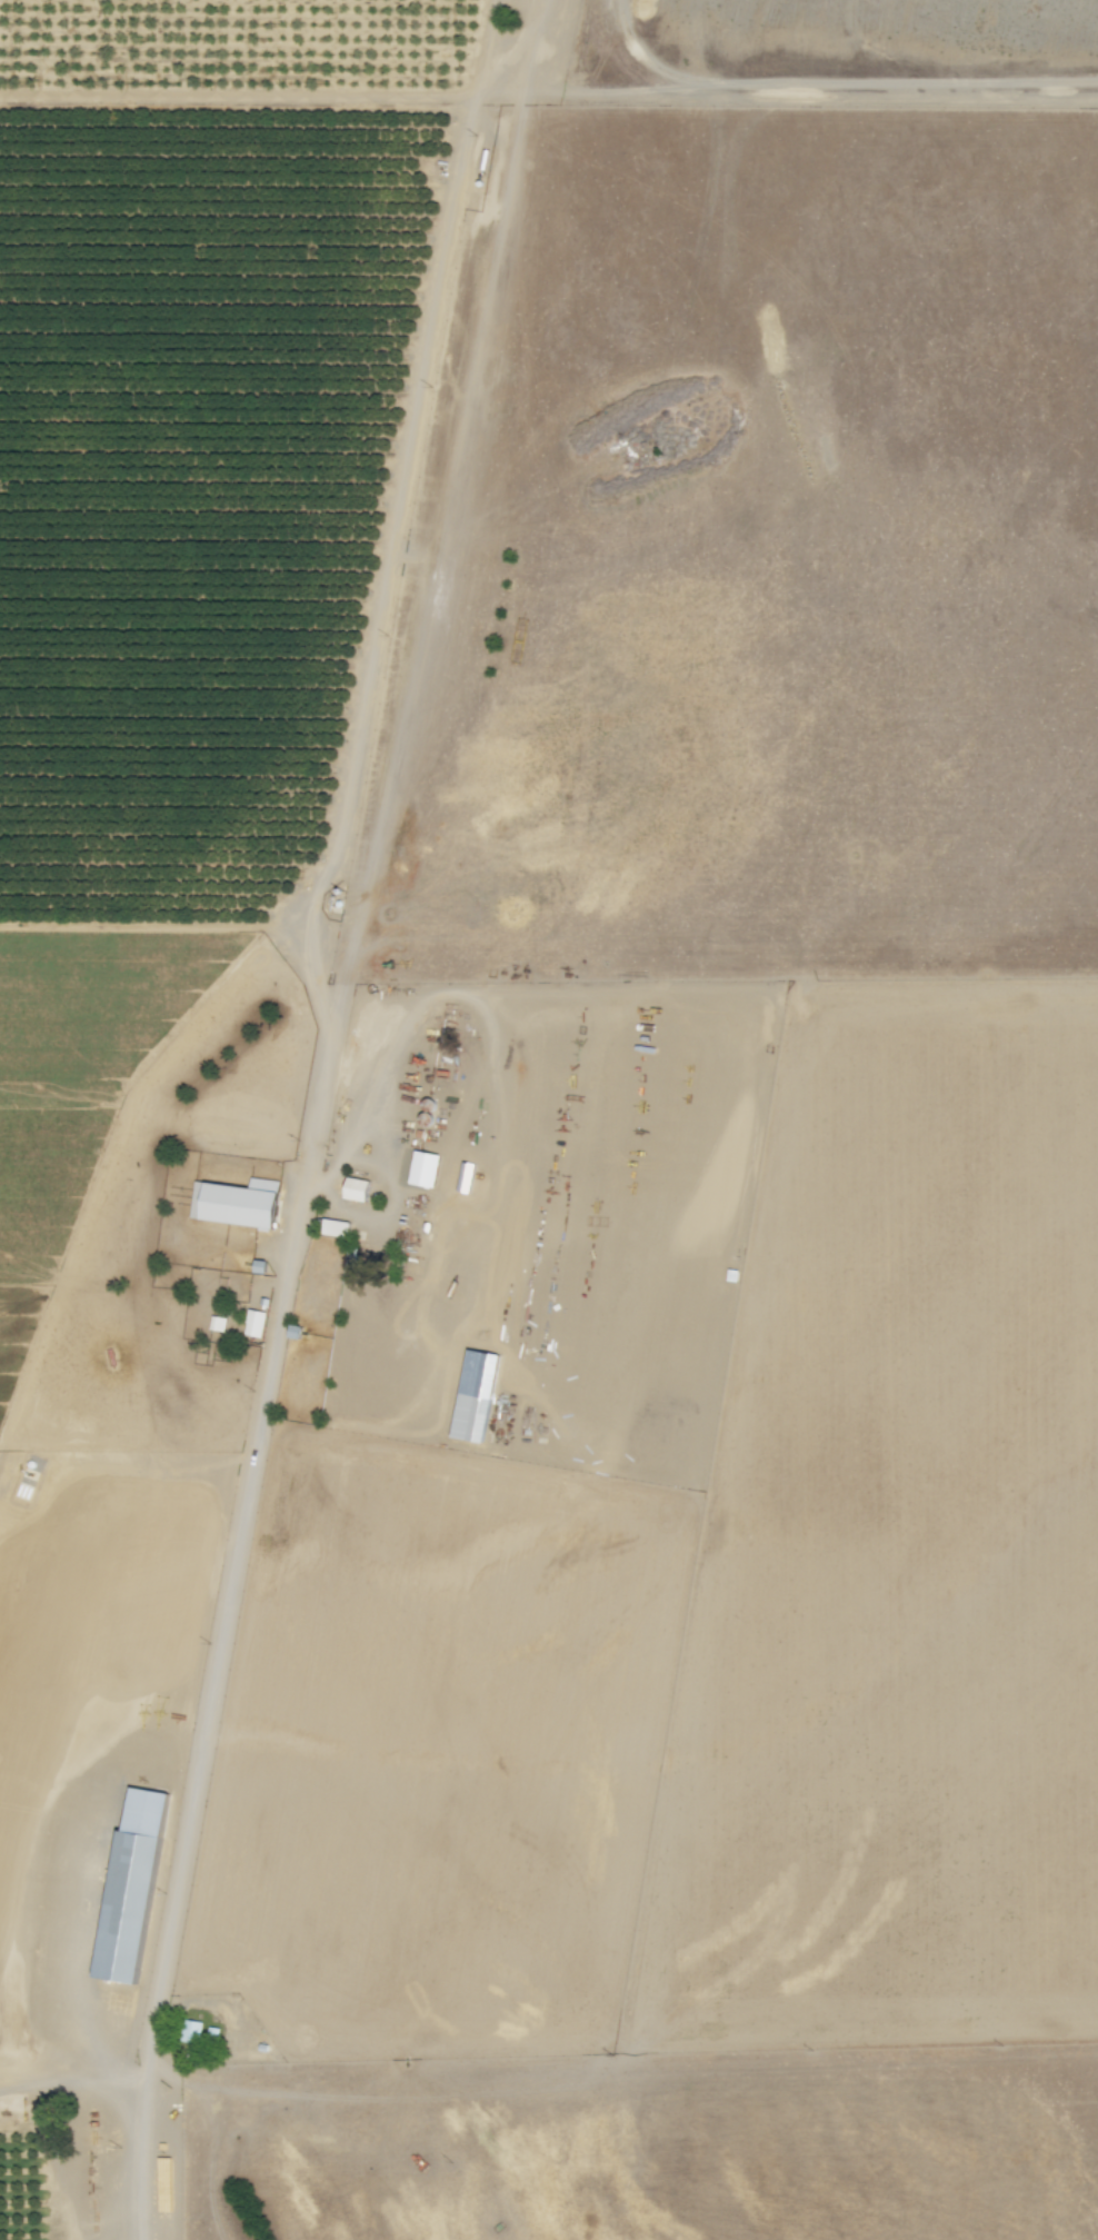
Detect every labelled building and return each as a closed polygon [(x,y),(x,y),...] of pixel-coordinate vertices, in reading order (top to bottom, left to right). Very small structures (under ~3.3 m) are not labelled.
[(435,1189),(441,1155),(412,1149),(406,1184),(435,1189)] [(368,1202),(371,1180),(348,1177),(345,1199),(368,1202)] [(280,1181),(251,1178),(250,1186),(194,1181),(190,1220),(276,1228),(280,1181)] [(350,1222),(324,1218),(322,1234),(347,1238),(350,1222)] [(266,1312),(249,1309),(244,1335),(261,1338),(266,1312)] [(226,1318),(212,1316),(210,1329),(224,1331),(226,1318)] [(484,1444),(494,1398),(461,1391),(452,1437),(484,1444)] [(97,1979),(141,1985),(168,1793),(125,1786),(97,1979)] [(198,2045),(203,2023),(188,2020),(183,2042),(198,2045)]
